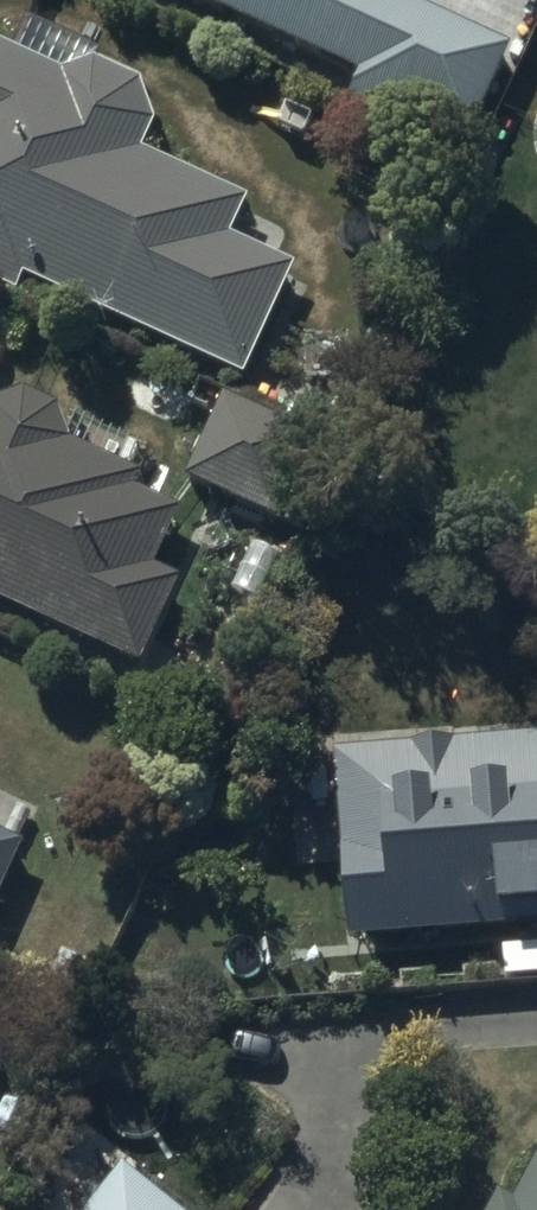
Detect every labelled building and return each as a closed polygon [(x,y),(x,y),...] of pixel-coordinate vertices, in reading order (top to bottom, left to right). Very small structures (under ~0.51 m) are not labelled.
[(358,89),(348,111),(464,166),(512,64),(384,4),(386,0),(167,0),(358,89)] [(17,305),(22,292),(249,389),(298,276),(231,247),(248,207),(143,162),(155,135),(137,96),(99,79),(71,90),(0,57),(0,298),(17,305)] [(61,422),(20,406),(0,412),(0,619),(143,681),(183,590),(159,579),(183,524),(131,500),(137,485),(78,459),(61,422)] [(316,448),(220,408),(185,489),(281,530),(316,448)] [(336,769),(351,953),(536,938),(536,753),(336,769)] [(33,843),(0,827),(0,912),(33,843)] [(517,1209),(536,1209),(536,1171),(517,1209)] [(119,1177),(93,1209),(162,1209),(119,1177)]
